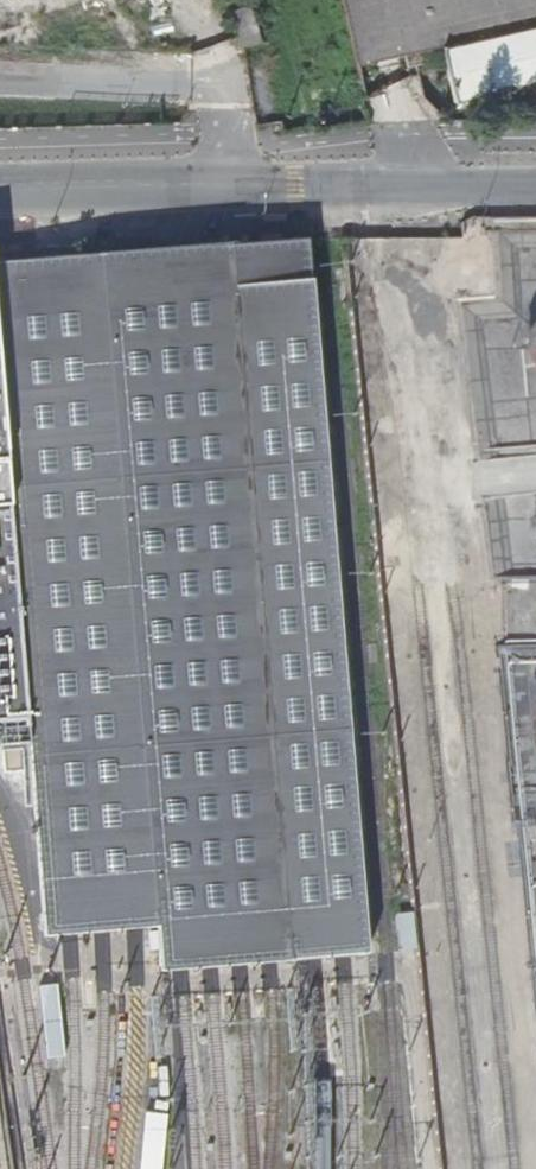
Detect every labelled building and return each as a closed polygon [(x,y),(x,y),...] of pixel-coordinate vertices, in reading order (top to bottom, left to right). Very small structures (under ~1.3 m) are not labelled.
[(353,3),(364,72),(442,54),(535,31),(535,0),(352,0),(353,3)] [(535,91),(535,31),(442,54),(456,110),(535,91)] [(370,953),(310,248),(231,255),(230,250),(0,270),(0,382),(2,411),(0,412),(0,724),(27,722),(45,938),(69,936),(101,933),(135,930),(158,928),(162,973),(181,971),(210,969),(239,966),(269,964),(290,962),(290,960),(314,958),(342,956),(370,953)]
